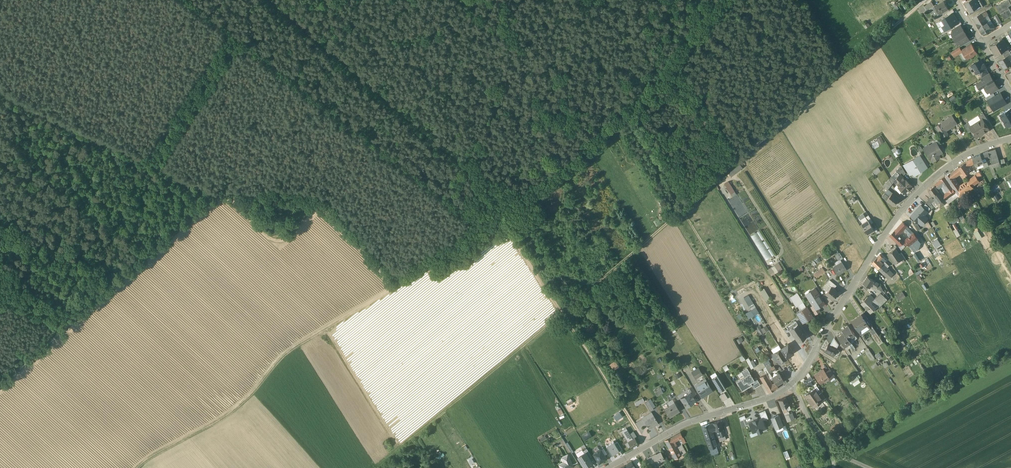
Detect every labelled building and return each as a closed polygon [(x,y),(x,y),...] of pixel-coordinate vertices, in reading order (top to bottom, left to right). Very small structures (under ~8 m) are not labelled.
[(973,0),(972,0),(970,1),(965,4),(970,13),(978,9),(973,0)] [(942,3),(934,8),(936,11),(938,10),(940,15),(948,10),(945,5),(944,6),(942,3)] [(995,8),(1000,16),(1001,15),(1004,21),(1010,17),(1010,15),(1009,12),(1008,8),(1005,3),(995,8)] [(952,14),(948,17),(939,22),(945,32),(953,27),(958,24),(952,14)] [(982,14),(973,19),(978,27),(986,23),(984,18),(982,14)] [(986,23),(978,27),(983,36),(991,31),(989,27),(986,23)] [(953,33),(951,35),(954,40),(965,34),(961,29),(953,33)] [(965,34),(954,40),(958,46),(960,44),(968,40),(965,34)] [(1002,41),(992,46),(994,50),(992,51),(995,56),(1001,53),(1001,54),(1008,50),(1002,41)] [(971,46),(962,52),(967,60),(970,58),(972,58),(974,57),(974,56),(976,55),(974,51),(975,51),(973,47),(972,48),(971,46)] [(958,49),(951,53),(953,57),(960,53),(958,49)] [(999,63),(1001,66),(1000,66),(1001,66),(1004,70),(1010,66),(1010,65),(1007,58),(1005,59),(999,63)] [(980,62),(971,67),(976,75),(978,74),(985,70),(986,69),(984,65),(983,66),(980,62)] [(985,70),(978,74),(981,80),(989,75),(985,70)] [(982,82),(981,83),(984,89),(993,83),(990,78),(982,82)] [(993,83),(984,89),(987,95),(989,93),(997,89),(993,83)] [(994,99),(988,102),(990,107),(989,107),(993,114),(1000,110),(1006,107),(1005,104),(1000,96),(994,99)] [(1003,124),(1010,119),(1010,111),(1000,117),(1003,124)] [(988,123),(983,115),(978,118),(981,122),(982,121),(984,125),(988,123)] [(952,118),(936,128),(943,139),(948,136),(945,132),(947,131),(948,131),(957,125),(952,118)] [(984,125),(982,121),(981,122),(976,125),(982,136),(989,132),(984,125)] [(971,128),(969,129),(972,133),(976,140),(982,136),(976,125),(971,128)] [(942,155),(935,143),(929,147),(930,148),(924,152),(923,150),(930,162),(931,162),(932,163),(937,161),(936,159),(942,155)] [(995,151),(988,154),(989,159),(991,166),(999,164),(995,151)] [(980,157),(972,160),(974,165),(976,168),(980,167),(984,165),(982,162),(980,157)] [(926,170),(919,158),(914,161),(916,163),(909,167),(907,165),(904,167),(910,177),(912,175),(914,177),(921,172),(922,173),(926,170)] [(967,170),(964,165),(958,170),(962,175),(964,178),(970,174),(967,170)] [(905,176),(899,170),(896,173),(900,177),(902,179),(905,176)] [(958,170),(953,173),(957,178),(959,177),(961,175),(962,175),(958,170)] [(954,180),(950,175),(945,179),(953,190),(958,187),(954,180)] [(902,179),(900,177),(894,182),(894,183),(894,184),(899,189),(904,195),(911,188),(902,179)] [(975,178),(967,183),(968,183),(971,189),(979,184),(975,178)] [(944,179),(939,183),(942,187),(945,191),(950,188),(944,179)] [(889,181),(886,184),(883,188),(887,191),(888,191),(892,186),(889,181)] [(729,182),(725,185),(732,198),(737,195),(729,182)] [(968,183),(959,189),(958,187),(953,190),(952,190),(956,195),(958,199),(963,196),(964,196),(967,194),(969,192),(972,190),(971,189),(968,183)] [(938,194),(934,188),(928,193),(932,198),(934,197),(938,194)] [(947,194),(942,198),(944,201),(945,202),(956,195),(952,190),(947,194)] [(938,194),(934,197),(939,205),(941,204),(944,201),(942,198),(938,194)] [(895,198),(892,196),(893,195),(892,195),(889,199),(884,195),(882,199),(893,208),(899,201),(895,198)] [(939,205),(934,197),(932,198),(931,199),(937,207),(939,210),(943,207),(941,204),(939,205)] [(937,207),(931,199),(927,202),(928,203),(933,210),(937,207)] [(959,212),(966,207),(963,202),(956,207),(959,212)] [(933,210),(928,203),(925,206),(930,211),(931,212),(933,210)] [(922,209),(920,208),(911,218),(921,227),(927,220),(924,218),(927,214),(922,209)] [(870,226),(868,222),(867,223),(861,226),(867,236),(874,232),(870,226)] [(902,225),(897,230),(901,235),(905,231),(907,230),(902,225)] [(970,229),(977,243),(982,241),(974,227),(970,229)] [(898,237),(894,234),(890,238),(900,247),(905,244),(898,237)] [(752,238),(766,262),(772,259),(757,235),(752,238)] [(917,241),(913,236),(911,237),(905,243),(909,248),(917,241)] [(899,257),(895,252),(888,256),(895,266),(901,262),(901,261),(899,257)] [(886,263),(880,257),(877,261),(883,267),(885,269),(887,270),(889,269),(885,265),(886,263)] [(883,267),(877,261),(872,266),(878,272),(883,267)] [(842,264),(834,270),(838,277),(847,272),(842,264)] [(779,265),(771,270),(774,276),(782,271),(779,265)] [(826,274),(823,270),(814,276),(817,280),(826,274)] [(888,272),(883,277),(888,281),(893,276),(888,272)] [(874,283),(867,279),(863,285),(869,290),(870,290),(874,283)] [(831,289),(834,292),(837,289),(830,283),(828,287),(831,289)] [(874,283),(870,290),(880,296),(881,295),(883,298),(885,296),(882,293),(879,288),(878,287),(878,286),(874,283)] [(834,292),(831,289),(827,294),(826,293),(825,295),(826,295),(825,296),(833,302),(838,295),(834,292)] [(761,293),(767,302),(770,300),(764,291),(761,293)] [(825,307),(815,291),(811,294),(812,295),(807,298),(809,302),(811,302),(813,306),(812,306),(813,308),(815,311),(817,310),(821,308),(821,309),(825,307)] [(901,294),(895,299),(898,304),(905,299),(901,294)] [(754,295),(750,297),(757,310),(760,309),(754,295)] [(880,296),(874,301),(880,308),(886,302),(883,298),(881,295),(880,296)] [(798,297),(791,300),(796,309),(803,305),(798,297)] [(874,301),(870,298),(861,306),(867,312),(868,311),(872,314),(877,309),(872,304),(874,301)] [(880,308),(874,301),(872,304),(877,309),(878,310),(880,308)] [(756,310),(751,302),(747,305),(752,313),(756,310)] [(817,310),(815,311),(813,308),(810,310),(815,318),(820,314),(817,310)] [(812,319),(806,310),(798,315),(804,324),(812,319)] [(861,318),(852,324),(862,338),(869,332),(868,331),(869,331),(861,318)] [(795,329),(790,332),(794,338),(802,333),(798,327),(795,329)] [(763,332),(761,328),(756,331),(760,338),(769,333),(767,330),(763,332)] [(854,337),(848,328),(848,329),(845,331),(844,331),(842,333),(842,332),(842,333),(844,336),(848,342),(854,337)] [(594,329),(588,332),(591,339),(598,335),(594,329)] [(802,333),(794,338),(799,345),(807,340),(802,333)] [(882,345),(876,335),(872,338),(879,348),(882,345)] [(844,336),(842,337),(842,338),(838,340),(844,349),(851,345),(848,342),(844,336)] [(789,348),(782,352),(787,360),(794,356),(789,348)] [(837,353),(829,348),(826,354),(834,359),(837,353)] [(787,360),(782,352),(774,357),(778,364),(780,366),(787,361),(787,360)] [(874,361),(868,353),(865,355),(871,363),(874,361)] [(762,363),(770,377),(777,374),(775,369),(772,370),(769,364),(771,363),(769,360),(762,363)] [(750,361),(747,363),(752,372),(757,369),(754,364),(752,365),(750,361)] [(610,366),(614,373),(621,369),(616,362),(610,366)] [(699,371),(692,375),(696,381),(702,377),(699,371)] [(755,383),(748,372),(742,375),(745,380),(738,385),(743,394),(753,388),(751,386),(755,384),(755,383)] [(828,375),(826,376),(825,375),(822,374),(820,375),(821,376),(815,379),(820,385),(822,386),(824,384),(825,385),(829,382),(828,379),(830,378),(828,375)] [(769,376),(761,381),(764,387),(773,381),(770,377),(769,376)] [(780,376),(773,381),(777,388),(784,384),(780,376)] [(721,394),(726,391),(718,379),(713,382),(721,394)] [(857,380),(851,384),(854,390),(861,386),(857,380)] [(755,384),(751,386),(753,388),(755,391),(761,388),(757,382),(755,383),(755,384)] [(706,383),(696,389),(702,400),(713,394),(706,383)] [(772,388),(767,391),(770,396),(775,393),(772,389),(772,388)] [(660,390),(655,393),(658,399),(663,396),(661,392),(660,390)] [(697,398),(692,390),(689,393),(691,396),(692,395),(694,400),(697,398)] [(819,398),(815,392),(805,399),(813,411),(823,404),(821,402),(822,402),(819,398)] [(694,400),(692,395),(691,396),(681,402),(686,410),(697,404),(694,400)] [(729,402),(725,396),(720,400),(724,405),(729,402)] [(787,401),(779,404),(783,411),(790,408),(787,401)] [(680,413),(675,405),(668,409),(665,411),(670,419),(680,413)] [(765,414),(759,416),(762,422),(763,424),(769,422),(765,414)] [(652,415),(642,420),(645,425),(650,423),(649,421),(654,419),(652,415)] [(793,416),(785,419),(788,425),(795,423),(793,416)] [(654,419),(649,421),(650,423),(645,425),(649,432),(659,426),(654,418),(654,419)] [(781,424),(779,419),(772,421),(776,432),(779,431),(780,431),(780,430),(783,429),(781,424)] [(762,433),(766,431),(763,424),(762,422),(758,424),(758,423),(753,425),(754,425),(750,427),(753,436),(758,434),(759,436),(763,435),(762,433)] [(720,425),(714,427),(715,433),(716,432),(717,435),(723,433),(720,425)] [(711,434),(710,428),(702,430),(709,452),(717,449),(711,434)] [(630,437),(627,431),(622,434),(628,445),(633,442),(630,437)] [(723,433),(717,435),(719,441),(725,439),(723,433)] [(583,438),(585,443),(592,439),(589,435),(583,438)] [(628,445),(632,452),(639,447),(635,441),(633,442),(628,445)] [(671,441),(665,444),(666,444),(675,462),(687,455),(682,448),(677,451),(674,445),(671,441)] [(617,456),(620,454),(615,447),(614,444),(606,449),(612,458),(617,455),(617,456)] [(717,449),(709,452),(712,459),(719,457),(718,453),(717,449)] [(587,452),(583,454),(584,456),(585,455),(589,461),(592,459),(587,452)] [(599,465),(606,461),(605,459),(601,453),(594,457),(599,465)] [(583,467),(590,467),(592,466),(589,461),(585,455),(584,456),(578,460),(583,467)] [(649,462),(652,467),(656,467),(665,463),(661,455),(654,459),(649,462)] [(559,467),(560,467),(573,467),(568,457),(563,459),(565,463),(559,467)]
